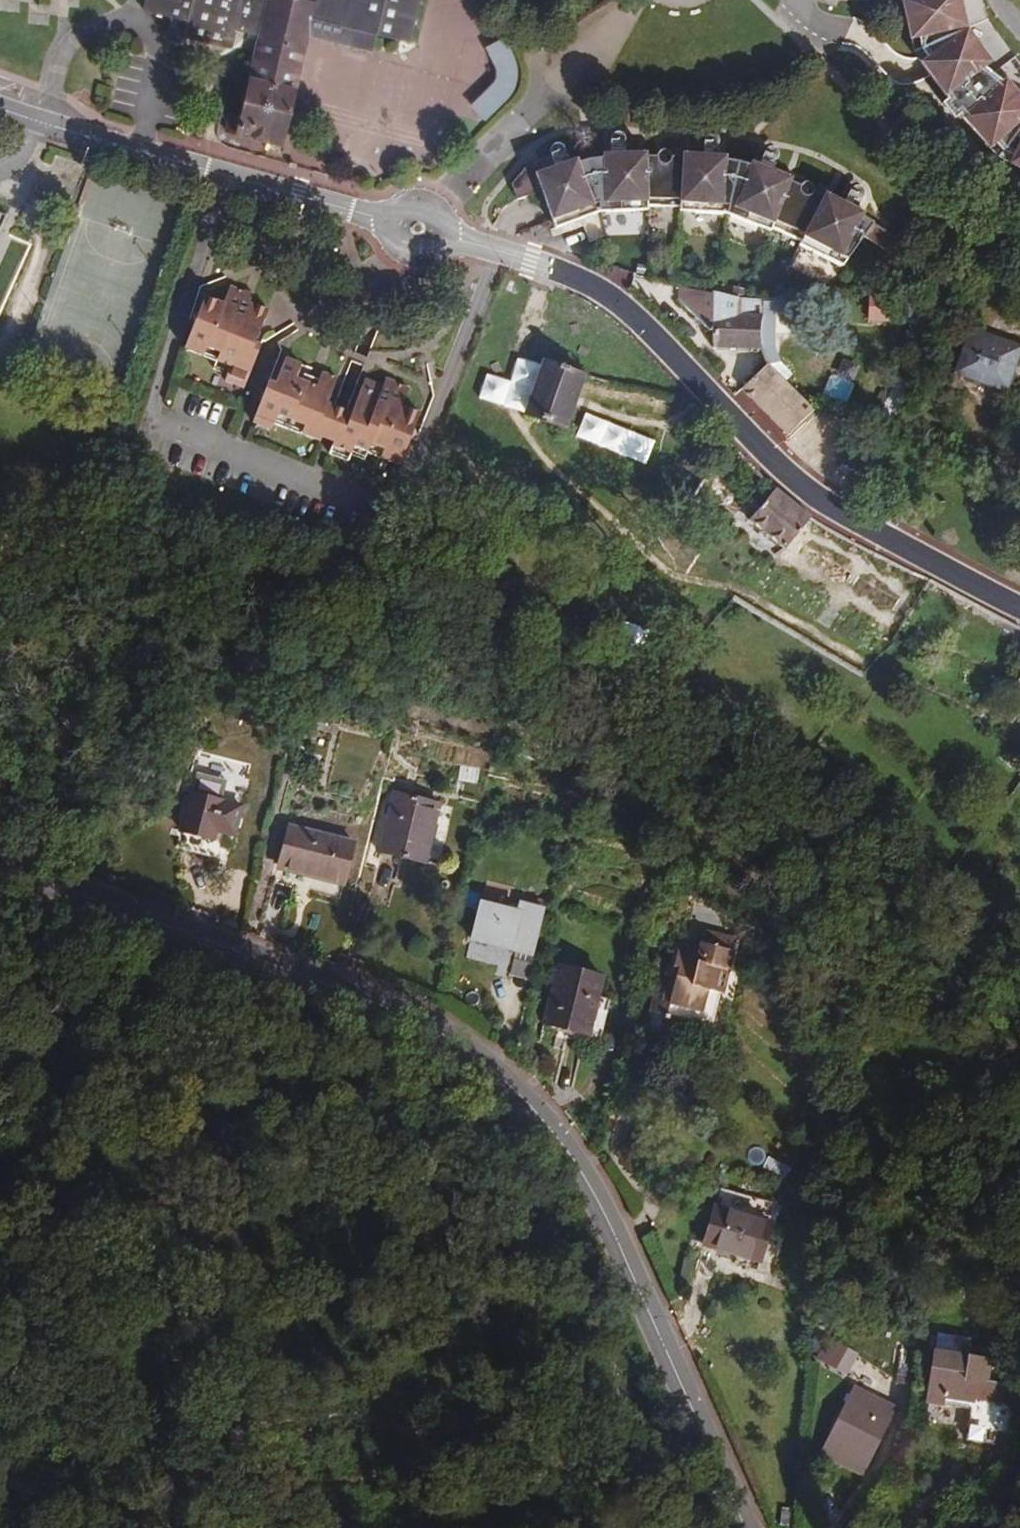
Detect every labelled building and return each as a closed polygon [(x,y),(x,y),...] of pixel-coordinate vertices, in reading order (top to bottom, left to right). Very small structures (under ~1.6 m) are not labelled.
[(233,51),(236,40),(243,12),(246,0),(160,0),(156,26),(185,31),(183,43),(233,51)] [(243,12),(255,13),(252,42),(255,43),(243,122),(230,122),(227,138),(289,150),(305,43),(262,37),(266,0),(246,0),(243,12)] [(305,43),(306,37),(311,6),(270,0),(266,0),(262,37),(305,43)] [(306,37),(339,42),(346,0),(320,0),(319,5),(312,5),(311,6),(306,37)] [(339,42),(370,47),(373,32),(405,36),(411,0),(346,0),(339,42)] [(894,4),(900,3),(913,51),(917,61),(922,69),(924,72),(949,105),(944,110),(951,118),(958,126),(963,121),(992,154),(995,157),(1000,162),(1004,165),(1009,168),(1019,173),(1019,100),(1002,80),(999,84),(979,68),(988,62),(966,29),(958,0),(894,0),(894,4)] [(243,12),(236,40),(252,42),(255,13),(243,12)] [(565,155),(559,140),(540,148),(547,163),(565,155)] [(804,251),(850,268),(866,236),(888,244),(894,229),(862,217),(863,214),(829,201),(828,203),(817,199),(815,202),(812,203),(806,200),(805,198),(805,194),(794,189),(795,186),(754,171),(753,174),(741,170),(728,169),(729,165),(686,163),(686,167),(674,166),(674,169),(672,171),(669,173),(665,173),(662,172),(660,169),(660,166),(649,166),(649,163),(606,165),(606,168),(594,172),(582,178),(581,175),(539,185),(536,173),(528,175),(513,189),(517,204),(542,197),(555,234),(603,222),(651,220),(651,216),(683,216),(683,220),(730,222),(774,239),(776,235),(806,247),(804,251)] [(4,217),(9,219),(15,204),(1,199),(0,199),(0,227),(4,217)] [(0,227),(0,242),(9,219),(4,217),(0,227)] [(265,290),(267,282),(247,274),(239,290),(223,285),(200,328),(207,331),(224,339),(224,346),(236,352),(233,359),(253,367),(266,340),(260,336),(281,300),(265,290)] [(744,289),(684,294),(690,336),(764,334),(763,309),(746,309),(744,289)] [(974,319),(959,361),(1009,380),(1019,352),(1019,338),(974,319)] [(321,422),(323,418),(340,388),(334,384),(345,364),(331,357),(325,367),(307,358),(312,348),(295,340),(278,376),(271,373),(258,401),(276,410),(280,402),(321,422)] [(763,357),(735,398),(778,437),(806,396),(763,357)] [(561,426),(579,382),(562,374),(543,366),(524,411),(561,426)] [(343,406),(334,424),(326,437),(344,445),(347,441),(359,445),(363,440),(393,451),(417,402),(401,392),(407,376),(388,367),(384,373),(370,368),(356,395),(349,408),(343,406)] [(479,398),(505,407),(513,381),(487,372),(479,398)] [(340,388),(323,418),(334,424),(343,406),(349,408),(356,395),(340,388)] [(571,440),(645,465),(653,439),(580,415),(571,440)] [(796,513),(762,490),(740,523),(772,546),(796,513)] [(831,595),(845,572),(820,557),(806,581),(831,595)] [(478,783),(480,768),(462,766),(460,780),(478,783)] [(447,798),(404,783),(386,838),(429,852),(447,798)] [(193,788),(183,825),(181,832),(214,841),(217,824),(235,827),(241,800),(193,788)] [(278,869),(299,876),(303,857),(346,869),(356,833),(293,813),(278,869)] [(303,857),(299,876),(340,888),(346,869),(303,857)] [(501,976),(506,977),(508,967),(523,971),(535,926),(514,920),(511,929),(475,919),(462,965),(501,976)] [(664,943),(653,979),(683,988),(715,997),(735,928),(716,923),(712,934),(680,925),(678,932),(672,936),(669,945),(664,943)] [(602,953),(561,942),(544,1004),(597,1020),(609,978),(597,974),(602,953)] [(516,995),(523,971),(508,967),(506,977),(501,976),(497,990),(516,995)] [(653,979),(646,1004),(676,1013),(683,988),(653,979)] [(761,1240),(768,1208),(714,1194),(707,1228),(761,1240)] [(820,1311),(815,1321),(827,1332),(825,1338),(853,1352),(859,1335),(820,1311)] [(990,1354),(992,1334),(946,1331),(936,1330),(933,1380),(979,1383),(977,1414),(1009,1416),(1012,1357),(990,1354)] [(900,1391),(858,1369),(834,1410),(878,1433),(900,1391)]
